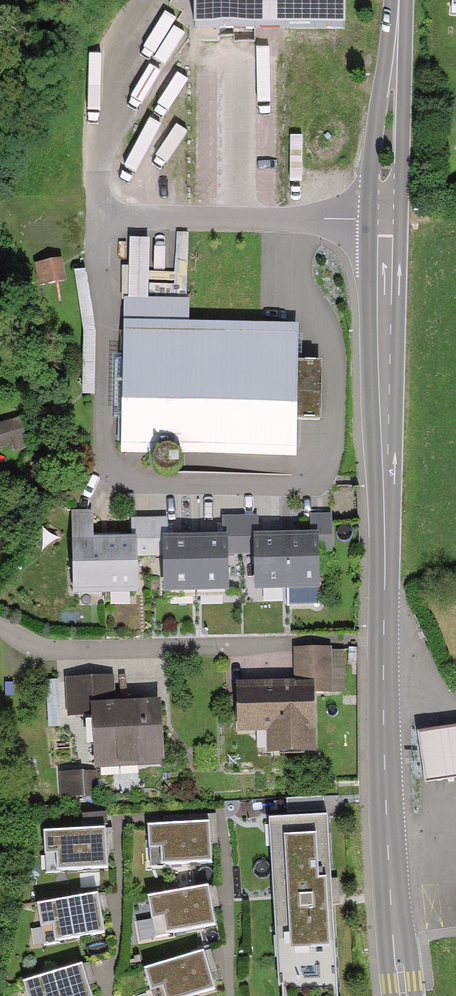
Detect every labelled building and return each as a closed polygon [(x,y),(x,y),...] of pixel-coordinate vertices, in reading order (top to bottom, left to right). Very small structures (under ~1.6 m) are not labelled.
[(189,33),(345,32),(344,0),(189,0),(189,33)] [(146,236),(119,236),(119,298),(145,298),(146,236)] [(190,300),(125,299),(120,455),(153,456),(153,464),(160,473),(173,475),(181,467),(182,456),(295,457),(296,418),(321,419),(321,361),(297,360),(297,322),(189,320),(190,300)] [(0,423),(0,453),(0,454),(30,444),(20,416),(0,423)] [(100,510),(71,510),(70,595),(140,595),(140,551),(153,551),(153,516),(129,516),(129,528),(100,528),(100,510)] [(309,530),(256,531),(252,531),(252,557),(253,587),(321,586),(320,550),(330,550),(330,514),(309,514),(309,530)] [(220,516),(220,532),(226,532),(226,558),(252,557),(252,531),(256,531),(256,515),(220,516)] [(220,532),(164,533),(164,589),(227,588),(226,558),(226,532),(220,532)] [(291,683),(230,685),(232,734),(264,733),(264,753),(316,751),(314,698),(330,698),(329,648),(290,649),(291,683)] [(157,702),(86,706),(89,768),(160,765),(157,702)] [(410,729),(417,781),(455,776),(455,723),(410,729)] [(63,798),(85,797),(84,771),(61,773),(63,798)] [(333,953),(337,952),(330,812),(263,815),(274,991),(277,990),(277,995),(338,995),(333,953)] [(84,813),(84,826),(108,826),(108,813),(84,813)] [(207,820),(146,824),(149,863),(210,859),(207,820)] [(104,826),(43,830),(46,870),(107,865),(104,826)] [(208,884),(148,894),(154,933),(214,922),(208,884)] [(96,890),(36,901),(42,939),(103,929),(96,890)] [(142,967),(151,995),(182,995),(212,987),(200,949),(142,967)] [(23,979),(28,995),(92,995),(82,962),(23,979)]
